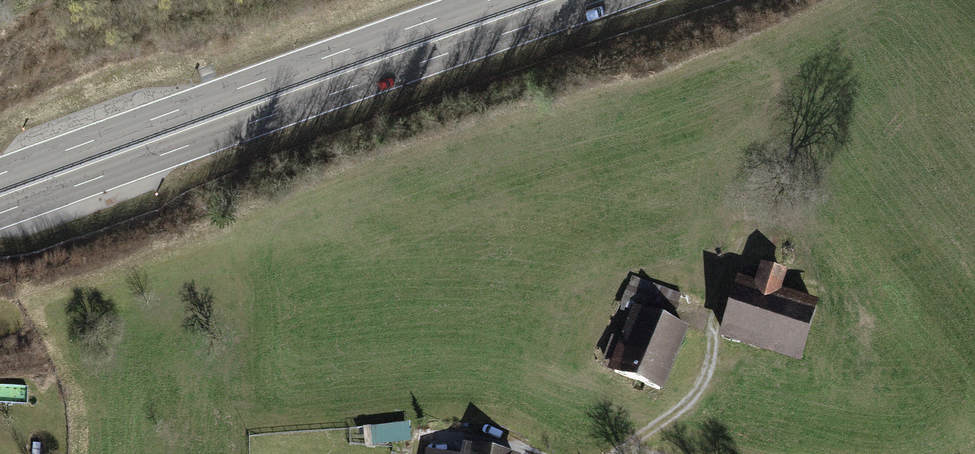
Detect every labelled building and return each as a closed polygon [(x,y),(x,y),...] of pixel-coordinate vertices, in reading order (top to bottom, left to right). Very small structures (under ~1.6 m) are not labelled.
[(735,275),(719,333),(795,354),(811,295),(775,286),(781,263),(755,256),(749,279),(735,275)] [(632,308),(606,368),(657,390),(683,331),(632,308)] [(375,444),(412,441),(411,423),(374,426),(375,444)] [(426,441),(423,453),(509,453),(510,446),(426,441)]
